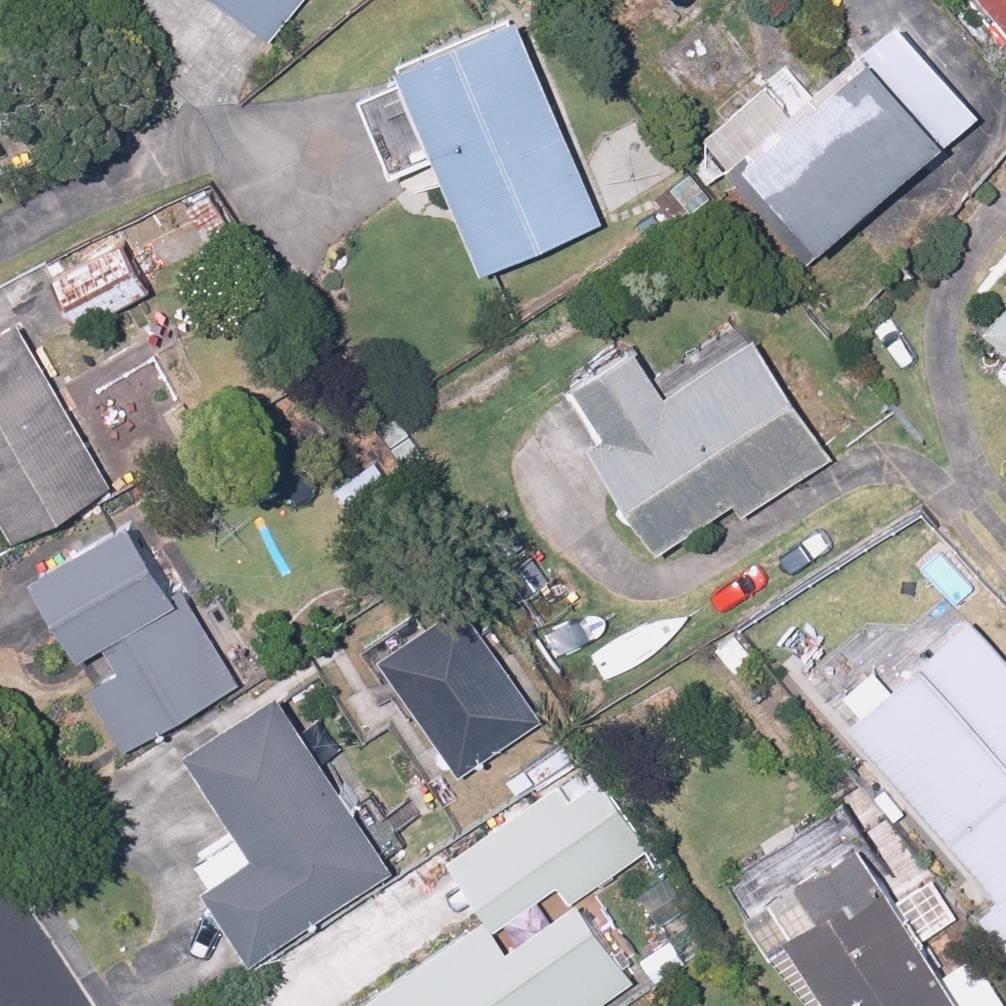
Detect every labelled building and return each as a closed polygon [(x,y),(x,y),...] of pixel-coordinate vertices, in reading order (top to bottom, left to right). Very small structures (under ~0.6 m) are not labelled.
[(273,41),(307,0),(225,0),(273,41)] [(408,60),(412,70),(369,88),(401,163),(445,144),(495,263),(616,213),(530,8),(408,60)] [(744,154),(821,247),(993,105),(916,12),(744,154)] [(215,183),(186,203),(217,248),(247,227),(215,183)] [(60,268),(86,322),(158,287),(133,233),(60,268)] [(0,328),(0,494),(22,535),(119,482),(26,313),(0,328)] [(684,381),(648,333),(588,369),(630,424),(604,443),(679,544),(744,495),(760,516),(853,446),(761,323),(684,381)] [(151,510),(51,569),(49,572),(100,658),(93,662),(139,740),(249,675),(151,510)] [(580,593),(542,545),(506,573),(544,621),(580,593)] [(552,707),(469,596),(387,657),(470,769),(552,707)] [(1005,937),(1005,685),(961,620),(842,702),(1005,937)] [(200,732),(209,748),(265,844),(217,872),(266,955),(411,871),(298,676),(200,732)] [(597,758),(454,856),(490,909),(348,1005),(609,1005),(649,979),(591,893),(662,845),(597,758)] [(843,906),(813,924),(863,1005),(988,1005),(904,869),(880,830),(820,867),(843,906)]
